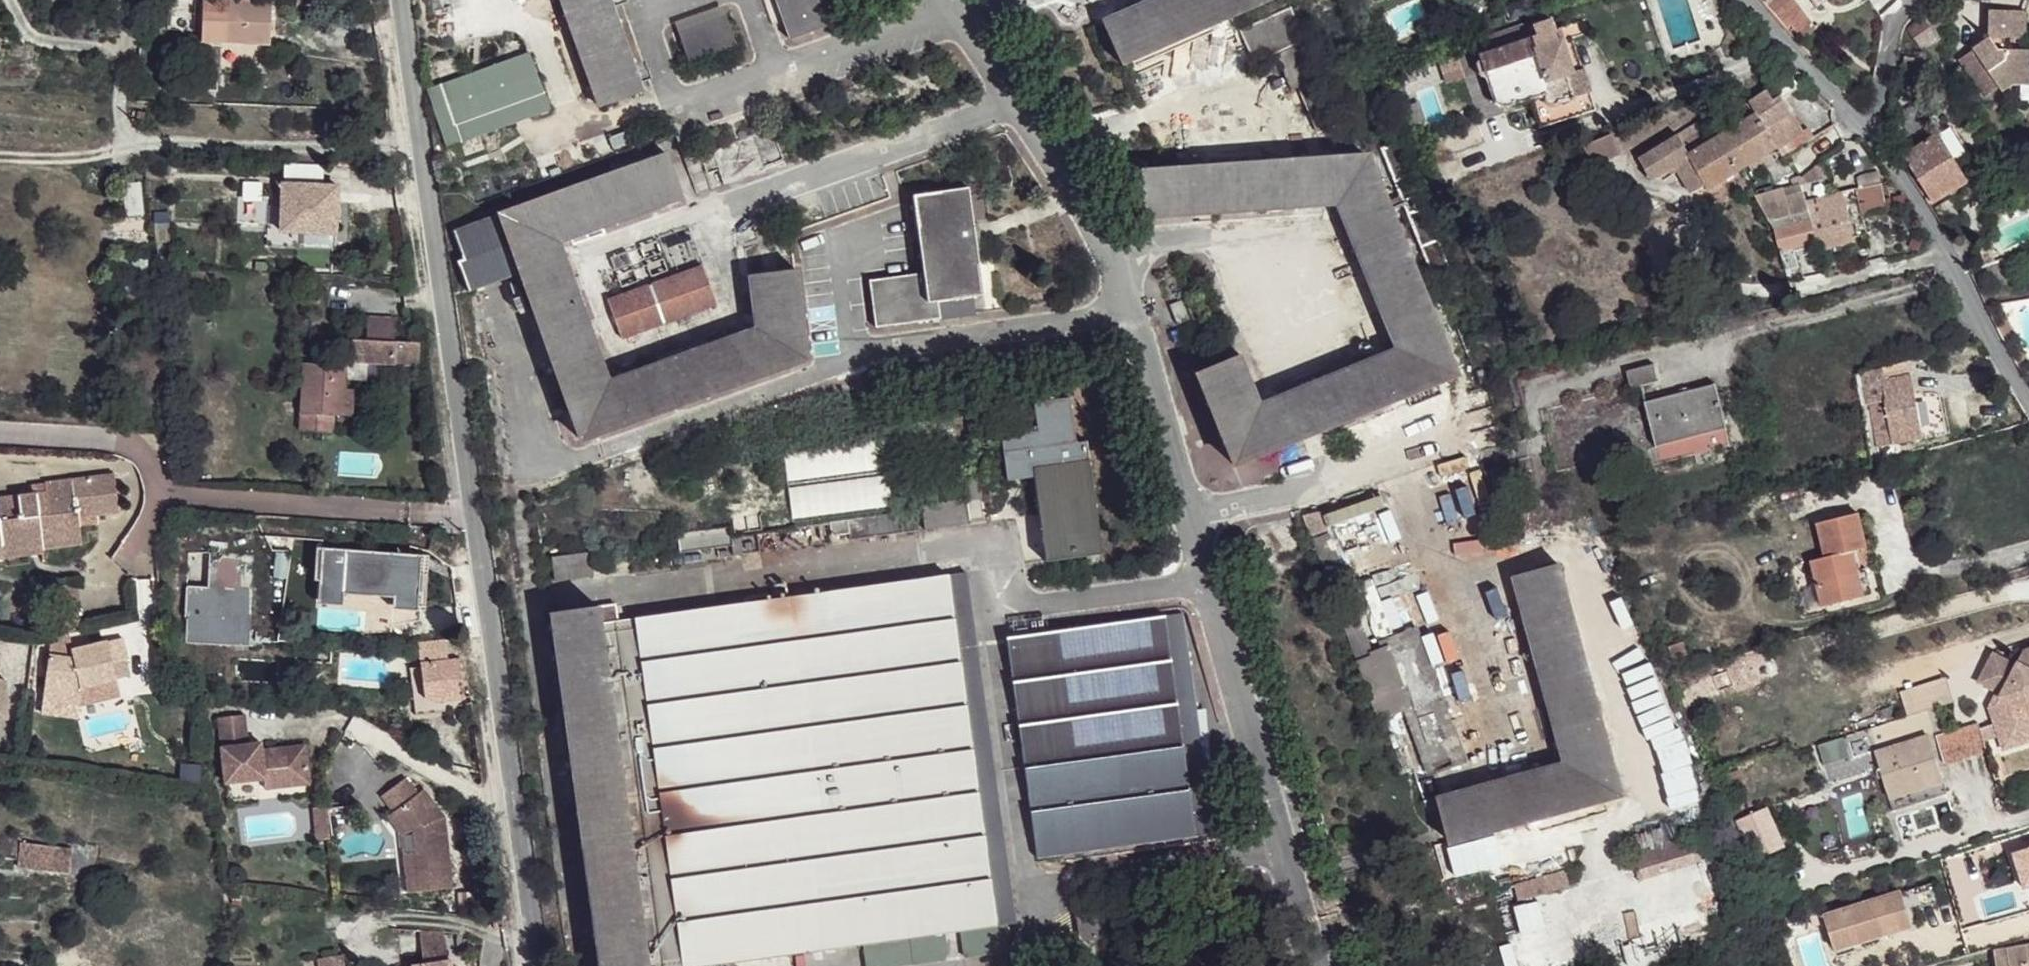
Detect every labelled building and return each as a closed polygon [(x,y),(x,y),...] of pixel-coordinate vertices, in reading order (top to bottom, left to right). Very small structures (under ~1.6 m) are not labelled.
[(157,12),(168,12),(169,0),(158,0),(157,12)] [(229,7),(205,7),(203,36),(273,40),(275,0),(229,0),(229,7)] [(590,114),(635,100),(601,0),(550,0),(590,114)] [(834,29),(824,0),(772,0),(788,46),(834,29)] [(1281,0),(1155,0),(1103,22),(1121,66),(1281,0)] [(1272,51),(1288,88),(1295,85),(1319,74),(1288,4),(1235,27),(1250,61),(1272,51)] [(675,38),(722,21),(720,12),(672,29),(675,38)] [(2025,13),(1989,13),(1989,42),(2007,42),(2019,42),(2025,36),(2025,13)] [(163,16),(150,15),(149,26),(162,27),(163,16)] [(1478,56),(1496,108),(1505,110),(1531,101),(1542,98),(1543,103),(1548,106),(1554,107),(1560,104),(1574,99),(1566,77),(1565,76),(1570,73),(1560,41),(1558,41),(1550,19),(1532,26),(1536,37),(1478,56)] [(1922,47),(1936,37),(1923,20),(1909,30),(1922,47)] [(732,50),(722,21),(675,38),(685,66),(732,50)] [(2008,53),(2007,42),(1989,42),(1989,43),(1989,53),(2008,53)] [(1960,62),(1985,100),(1997,91),(2000,96),(2010,89),(2027,89),(2028,87),(2028,53),(2008,53),(1989,53),(1989,43),(1960,62)] [(449,147),(554,111),(534,53),(430,88),(449,147)] [(1542,98),(1531,101),(1541,130),(1598,111),(1584,71),(1566,77),(1574,99),(1560,104),(1554,107),(1548,106),(1543,103),(1542,98)] [(1767,89),(1768,92),(1776,104),(1782,99),(1782,101),(1800,89),(1790,73),(1767,89)] [(1319,74),(1295,85),(1315,131),(1339,120),(1319,74)] [(1776,104),(1768,92),(1748,105),(1756,119),(1757,118),(1756,116),(1776,104)] [(1782,101),(1782,99),(1776,104),(1756,116),(1757,118),(1780,150),(1791,143),(1805,133),(1782,101)] [(1742,126),(1756,119),(1748,105),(1736,113),(1742,126)] [(1722,139),(1742,126),(1736,113),(1734,110),(1713,124),(1722,139)] [(1722,139),(1742,172),(1780,150),(1757,118),(1756,119),(1742,126),(1722,139)] [(1706,121),(1680,136),(1690,154),(1718,140),(1706,121)] [(1940,137),(1956,164),(1969,156),(1953,129),(1940,137)] [(1808,131),(1805,133),(1791,143),(1796,152),(1814,141),(1808,131)] [(1680,136),(1641,160),(1654,182),(1676,168),(1694,197),(1708,187),(1710,190),(1742,172),(1722,139),(1718,140),(1690,154),(1680,136)] [(1612,137),(1585,148),(1594,169),(1621,158),(1612,137)] [(1933,205),(1968,183),(1956,164),(1940,137),(1904,158),(1933,205)] [(1397,138),(1379,146),(1433,279),(1451,271),(1397,138)] [(1791,143),(1780,150),(1785,159),(1796,152),(1791,143)] [(663,158),(453,232),(463,260),(457,262),(468,293),(523,274),(582,438),(804,359),(794,277),(753,281),(759,332),(607,386),(555,241),(678,197),(663,158)] [(1230,466),(1454,375),(1369,165),(1148,181),(1151,227),(1338,215),(1390,349),(1256,402),(1238,356),(1194,373),(1230,466)] [(1822,165),(1802,181),(1807,186),(1827,181),(1822,165)] [(1866,176),(1858,180),(1860,189),(1871,187),(1881,186),(1879,174),(1866,176)] [(139,181),(126,182),(129,215),(142,214),(139,181)] [(285,183),(282,230),(321,231),(337,231),(338,184),(285,183)] [(1801,186),(1782,191),(1789,207),(1805,203),(1801,186)] [(1860,189),(1856,191),(1862,218),(1887,213),(1882,186),(1881,186),(1871,187),(1860,189)] [(975,297),(985,297),(969,188),(915,196),(926,273),(881,280),(888,330),(943,321),(939,303),(975,297)] [(1771,224),(1783,221),(1810,213),(1807,203),(1805,203),(1789,207),(1782,191),(1756,201),(1771,224)] [(1829,197),(1807,203),(1810,213),(1832,207),(1829,197)] [(1832,207),(1810,213),(1812,222),(1817,241),(1820,253),(1857,243),(1846,203),(1832,207)] [(169,210),(155,211),(156,241),(171,240),(169,210)] [(1812,222),(1810,213),(1783,221),(1785,229),(1812,222)] [(1775,233),(1785,229),(1783,221),(1771,224),(1775,233)] [(1775,233),(1780,251),(1797,246),(1808,244),(1817,241),(1812,222),(1785,229),(1775,233)] [(1790,273),(1803,268),(1798,251),(1797,246),(1780,251),(1790,273)] [(149,256),(111,257),(112,273),(149,271),(149,256)] [(715,305),(702,266),(607,300),(620,338),(715,305)] [(318,294),(297,294),(296,302),(318,304),(318,294)] [(939,303),(943,321),(977,315),(975,297),(939,303)] [(1177,298),(1164,304),(1173,325),(1185,319),(1177,298)] [(369,340),(396,341),(395,320),(370,319),(369,340)] [(368,381),(369,361),(421,363),(422,342),(396,341),(369,340),(352,339),(351,358),(343,358),(343,364),(302,362),(298,428),(331,431),(333,415),(343,415),(345,388),(346,380),(368,381)] [(1618,370),(1622,388),(1650,381),(1645,365),(1618,370)] [(1882,388),(1884,401),(1914,395),(1912,382),(1882,388)] [(1637,403),(1648,446),(1717,429),(1707,385),(1637,403)] [(345,388),(343,415),(361,416),(363,389),(345,388)] [(1884,401),(1890,431),(1921,425),(1914,395),(1884,401)] [(995,439),(1002,485),(1028,480),(1041,565),(1090,557),(1092,563),(1099,563),(1081,443),(1071,446),(1063,399),(1027,406),(1032,432),(995,439)] [(1890,431),(1892,445),(1924,437),(1921,425),(1890,431)] [(786,479),(886,465),(881,436),(782,449),(786,479)] [(45,482),(47,490),(30,492),(0,496),(0,517),(5,557),(43,552),(43,547),(81,543),(80,530),(78,518),(100,515),(119,513),(114,473),(45,482)] [(1436,493),(1474,481),(1472,475),(1433,486),(1436,493)] [(789,513),(889,505),(887,476),(787,483),(789,513)] [(1480,502),(1474,481),(1436,493),(1433,486),(1428,489),(1439,527),(1432,529),(1434,535),(1459,527),(1461,534),(1481,529),(1474,504),(1480,502)] [(919,531),(964,524),(960,500),(916,507),(919,531)] [(1474,504),(1481,529),(1487,526),(1480,502),(1474,504)] [(1868,545),(1860,511),(1817,521),(1825,556),(1811,559),(1821,604),(1865,593),(1855,549),(1860,547),(1868,545)] [(1330,531),(1322,512),(1304,519),(1312,538),(1314,537),(1330,531)] [(909,513),(823,525),(825,534),(841,532),(842,540),(912,531),(909,513)] [(100,515),(79,518),(80,530),(102,528),(100,515)] [(674,553),(727,546),(726,538),(723,523),(671,531),(674,553)] [(825,534),(823,525),(803,528),(806,544),(826,541),(825,534)] [(1459,527),(1434,535),(1436,542),(1461,534),(1459,527)] [(1334,542),(1330,531),(1314,537),(1318,548),(1334,542)] [(735,538),(726,538),(727,546),(729,556),(737,555),(735,538)] [(1340,558),(1334,542),(1318,548),(1323,564),(1340,558)] [(409,553),(320,547),(318,577),(342,579),(341,585),(392,588),(391,603),(419,605),(422,564),(408,563),(409,553)] [(1855,549),(1865,593),(1878,590),(1874,568),(1865,569),(1860,547),(1855,549)] [(254,554),(209,552),(209,587),(187,586),(186,644),(251,646),(254,554)] [(550,580),(588,574),(585,552),(547,558),(550,580)] [(1357,603),(1340,558),(1323,564),(1341,609),(1357,603)] [(1451,844),(1625,795),(1561,564),(1512,577),(1563,764),(1439,798),(1451,844)] [(1009,922),(962,574),(616,620),(666,965),(696,965),(859,943),(939,932),(956,929),(1001,923),(1009,922)] [(79,625),(72,595),(52,599),(60,631),(79,625)] [(1363,620),(1357,603),(1341,609),(1347,626),(1363,620)] [(616,620),(613,604),(543,614),(545,630),(591,965),(666,965),(616,620)] [(1030,854),(1212,830),(1181,608),(1001,635),(1030,854)] [(1371,642),(1363,620),(1347,626),(1355,648),(1371,642)] [(133,659),(127,636),(76,649),(76,656),(62,655),(51,654),(47,696),(82,700),(86,685),(120,677),(116,663),(133,659)] [(1375,652),(1371,642),(1355,648),(1384,725),(1402,718),(1414,713),(1434,768),(1460,758),(1415,637),(1375,652)] [(448,640),(418,643),(420,667),(423,696),(431,703),(465,700),(461,660),(450,661),(448,640)] [(63,647),(62,655),(76,656),(76,649),(63,647)] [(1979,683),(1998,691),(1990,708),(2004,750),(2028,742),(2028,650),(2025,651),(2017,667),(1994,654),(1979,683)] [(133,659),(116,663),(120,677),(136,672),(133,659)] [(1768,674),(1765,659),(1729,670),(1734,685),(1768,674)] [(420,667),(412,668),(417,716),(435,714),(451,713),(451,708),(466,706),(465,700),(431,703),(423,696),(420,667)] [(1686,705),(1721,691),(1716,676),(1679,689),(1686,705)] [(10,717),(8,679),(0,678),(0,717),(10,717)] [(82,700),(47,696),(45,711),(81,715),(82,700)] [(218,717),(220,734),(247,731),(246,714),(218,717)] [(1402,718),(1384,725),(1398,764),(1417,757),(1402,718)] [(1944,762),(1986,750),(1978,720),(1936,732),(1944,762)] [(247,731),(220,734),(221,747),(248,744),(247,731)] [(1887,778),(1942,764),(1933,735),(1879,752),(1887,778)] [(248,744),(249,752),(262,750),(261,742),(248,744)] [(248,744),(221,747),(226,783),(265,778),(264,774),(285,772),(287,787),(311,785),(306,746),(262,750),(249,752),(248,744)] [(1942,764),(1887,778),(1893,795),(1947,780),(1942,764)] [(265,778),(266,789),(287,787),(285,772),(264,774),(265,778)] [(406,778),(382,796),(394,812),(410,833),(414,831),(416,852),(404,853),(408,893),(454,888),(448,844),(446,844),(444,832),(447,832),(446,818),(424,790),(418,794),(406,778)] [(1947,780),(1893,795),(1896,809),(1951,792),(1947,780)] [(327,803),(314,804),(317,836),(330,835),(327,803)] [(1772,806),(1753,810),(1762,833),(1779,826),(1772,806)] [(1753,810),(1739,815),(1748,839),(1749,838),(1762,833),(1753,810)] [(403,837),(410,833),(394,812),(388,817),(403,837)] [(1709,830),(1718,860),(1744,852),(1732,823),(1709,830)] [(1718,860),(1709,830),(1685,836),(1686,840),(1694,867),(1718,860)] [(1762,833),(1749,838),(1755,854),(1768,849),(1762,833)] [(63,839),(18,841),(19,857),(63,854),(63,839)] [(1655,868),(1638,873),(1640,882),(1694,867),(1686,840),(1650,851),(1655,868)] [(1655,868),(1650,851),(1633,855),(1638,873),(1655,868)] [(1550,876),(1554,891),(1574,885),(1570,870),(1550,876)] [(1554,891),(1550,876),(1518,885),(1522,900),(1554,891)] [(1913,884),(1905,887),(1911,906),(1920,904),(1938,899),(1931,879),(1913,884)] [(1857,940),(1910,922),(1900,890),(1847,905),(1857,940)] [(1630,920),(1637,945),(1722,922),(1715,897),(1630,920)] [(1834,947),(1857,940),(1847,905),(1823,913),(1834,947)] [(1533,965),(1565,965),(1592,958),(1590,949),(1592,948),(1589,936),(1586,936),(1585,934),(1553,943),(1550,930),(1556,929),(1553,916),(1546,918),(1546,916),(1543,917),(1540,906),(1528,910),(1531,920),(1520,924),(1533,965)] [(1088,908),(1069,911),(1074,940),(1092,937),(1088,908)] [(1005,947),(1001,923),(956,929),(960,954),(1005,947)] [(417,928),(422,962),(447,959),(443,929),(417,928)] [(939,932),(859,943),(862,965),(871,965),(939,956),(942,950),(939,932)] [(1994,946),(1998,965),(2028,965),(2028,941),(1994,946)]
